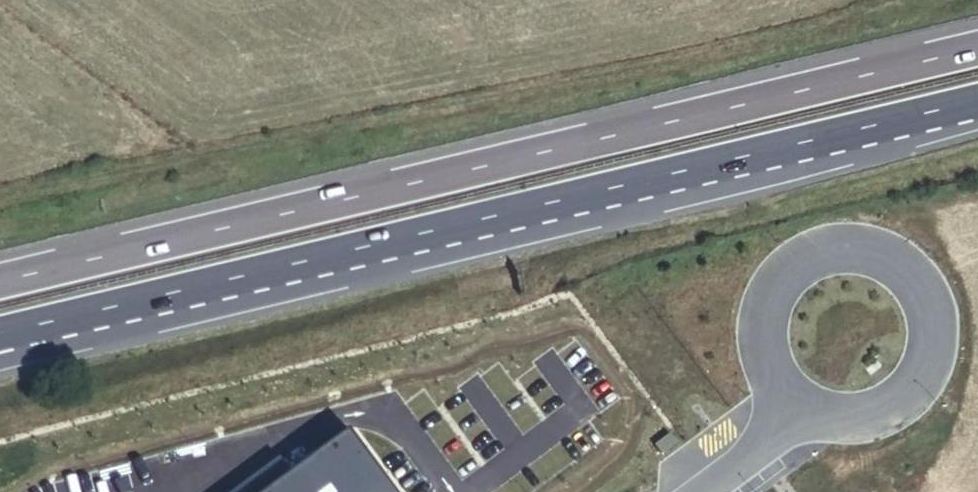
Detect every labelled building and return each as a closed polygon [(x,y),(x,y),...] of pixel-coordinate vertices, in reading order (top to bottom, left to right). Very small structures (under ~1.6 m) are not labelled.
[(356,421),(255,491),(407,491),(384,461),(356,421)] [(670,434),(656,444),(662,452),(675,442),(670,434)]
